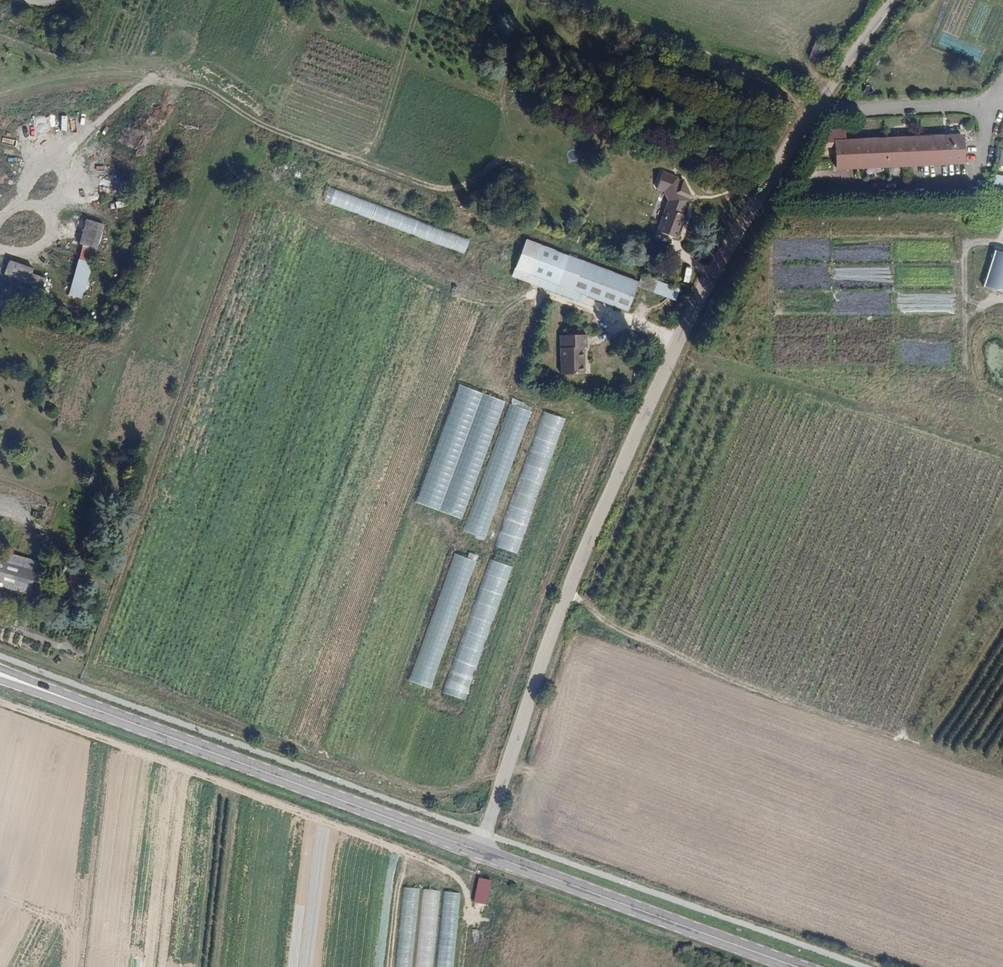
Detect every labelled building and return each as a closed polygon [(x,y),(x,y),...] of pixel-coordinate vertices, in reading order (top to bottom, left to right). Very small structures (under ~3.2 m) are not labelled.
[(813,43),(808,57),(819,61),(824,46),(813,43)] [(970,159),(969,132),(841,137),(842,164),(970,159)] [(683,179),(663,173),(659,188),(665,193),(669,202),(656,237),(678,246),(688,216),(689,199),(691,195),(683,179)] [(993,174),(990,187),(1002,190),(1002,176),(993,174)] [(324,206),(467,251),(472,236),(328,191),(324,206)] [(103,227),(86,219),(80,247),(98,250),(103,227)] [(629,316),(640,288),(526,246),(515,274),(543,285),(587,301),(629,316)] [(992,246),(979,288),(1002,294),(1002,249),(992,246)] [(9,260),(4,277),(45,291),(49,279),(34,274),(36,269),(9,260)] [(681,295),(644,279),(640,288),(677,304),(681,295)] [(584,309),(587,301),(543,285),(540,293),(584,309)] [(587,380),(586,354),(588,354),(588,341),(582,341),(582,334),(567,334),(567,341),(561,341),(562,381),(587,380)] [(417,504),(465,520),(505,401),(458,385),(417,504)] [(509,404),(466,532),(487,540),(531,411),(509,404)] [(474,703),(556,415),(541,411),(497,565),(499,565),(497,573),(483,569),(447,695),(474,703)] [(436,690),(473,559),(451,553),(413,683),(436,690)] [(487,905),(493,881),(480,877),(474,902),(487,905)] [(395,966),(454,966),(460,892),(442,891),(442,890),(421,889),(421,888),(402,887),(395,966)] [(478,930),(472,932),(474,942),(481,940),(478,930)]
